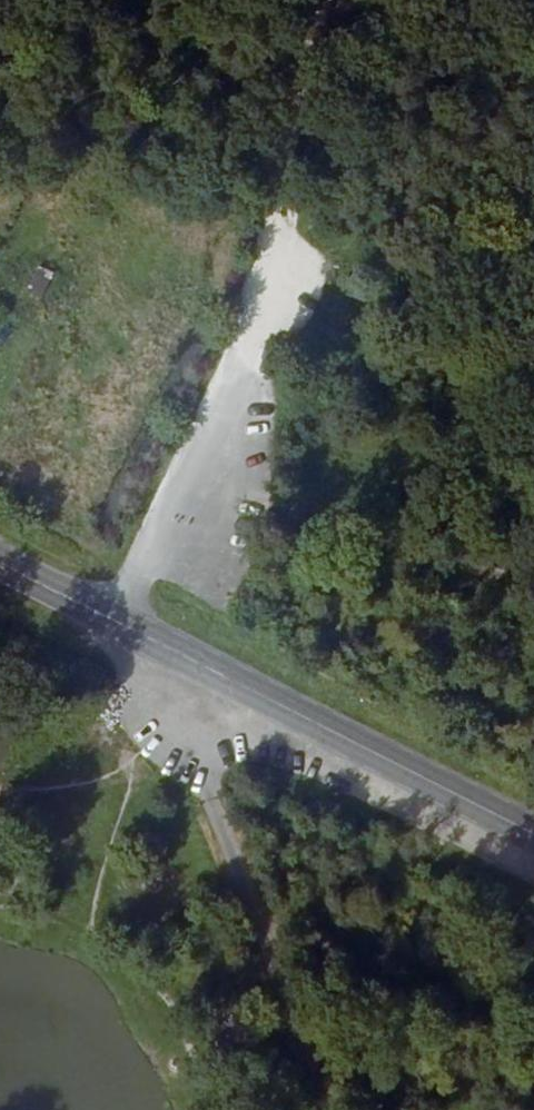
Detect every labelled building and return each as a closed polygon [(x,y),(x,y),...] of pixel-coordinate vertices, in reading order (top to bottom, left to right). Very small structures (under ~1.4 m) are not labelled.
[(39,267),(27,291),(42,298),(54,274),(39,267)]
